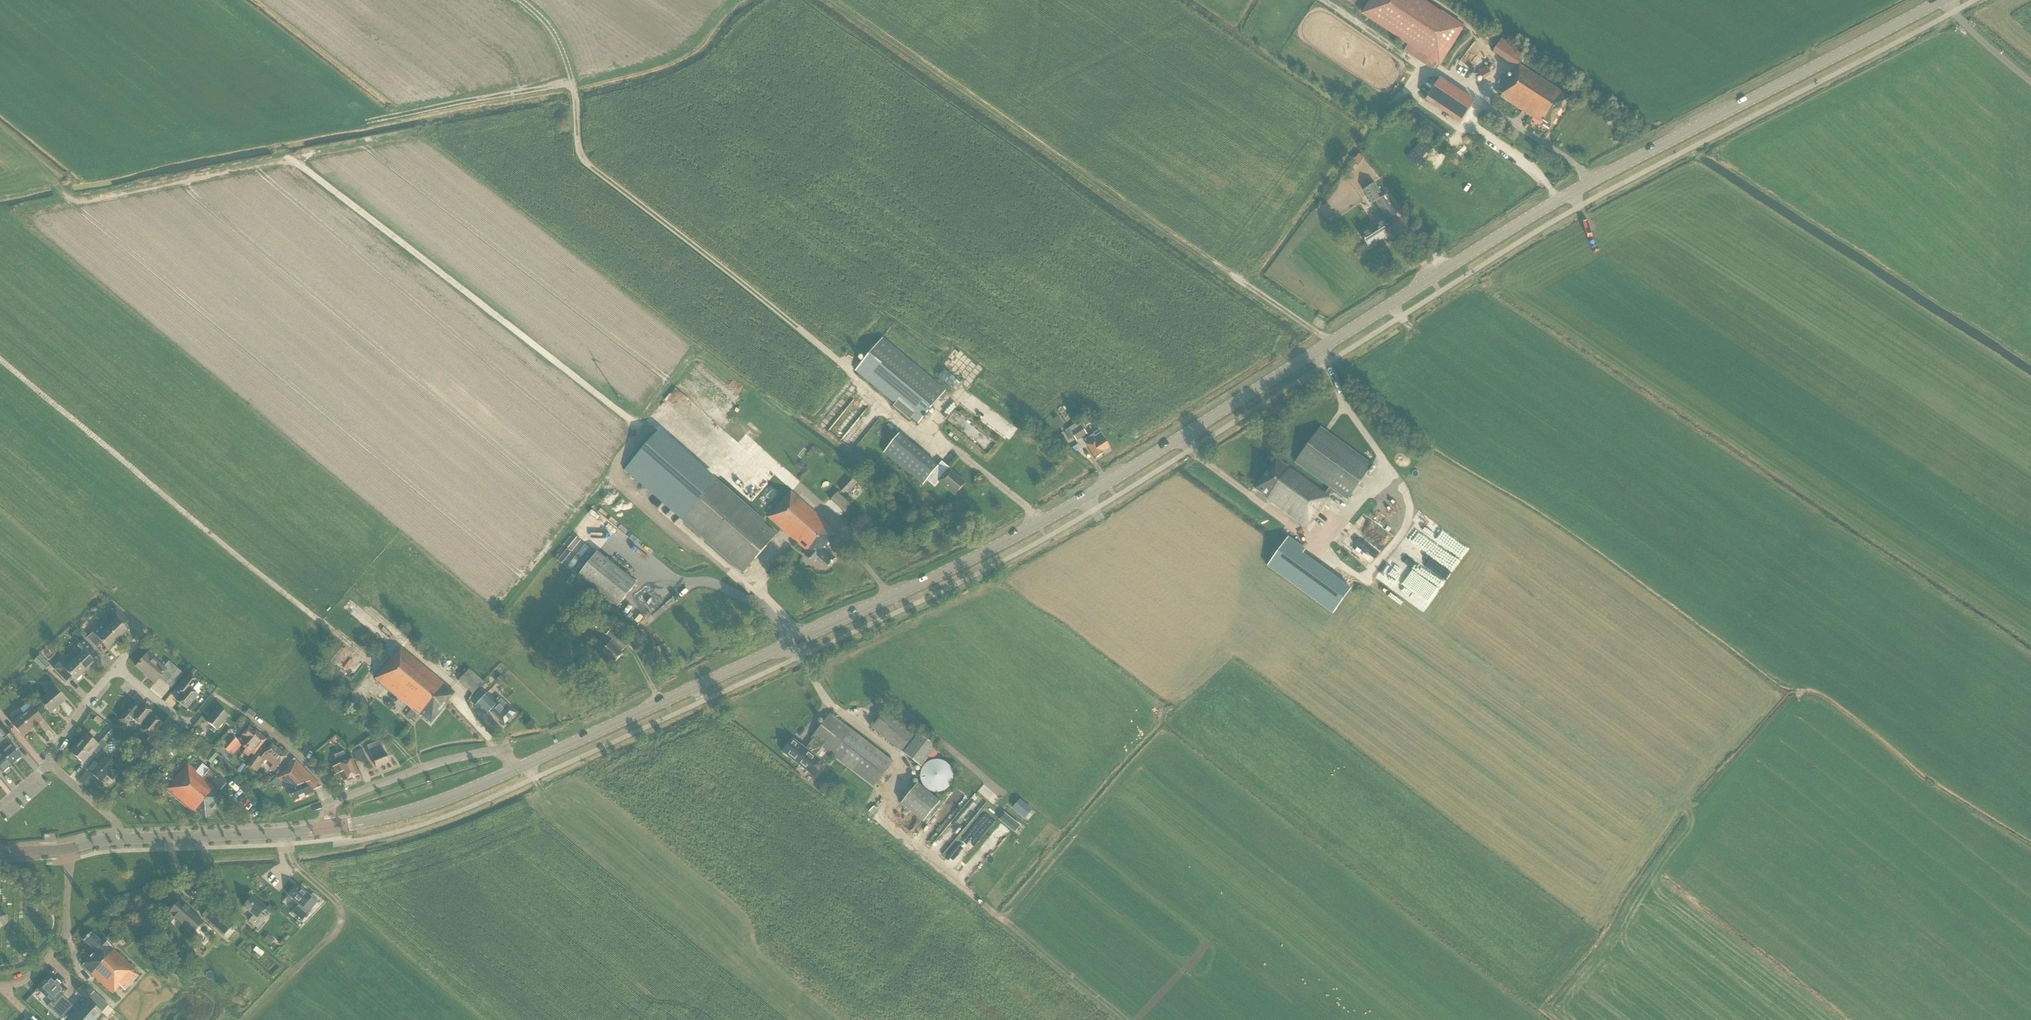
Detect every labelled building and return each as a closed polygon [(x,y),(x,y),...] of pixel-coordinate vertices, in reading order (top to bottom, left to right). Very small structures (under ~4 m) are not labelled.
[(1424,0),(1370,0),(1361,14),(1408,45),(1404,51),(1427,67),(1435,69),(1438,65),(1439,66),(1465,27),(1424,0)] [(1518,49),(1502,39),(1493,52),(1516,68),(1525,56),(1517,51),(1518,49)] [(1519,65),(1517,67),(1510,79),(1503,74),(1497,83),(1505,88),(1500,97),(1550,129),(1570,97),(1519,65)] [(1492,71),(1484,66),(1478,75),(1486,81),(1492,71)] [(1475,101),(1440,77),(1425,100),(1460,124),(1475,101)] [(1434,142),(1441,134),(1412,108),(1405,116),(1434,142)] [(1460,143),(1451,158),(1458,162),(1467,148),(1460,143)] [(1351,161),(1357,167),(1364,160),(1358,154),(1351,161)] [(1398,212),(1387,195),(1387,194),(1383,196),(1374,182),(1364,189),(1372,203),(1375,201),(1387,219),(1398,212)] [(1384,219),(1361,234),(1364,238),(1363,239),(1365,240),(1369,247),(1392,232),(1384,219)] [(946,391),(883,338),(855,371),(919,423),(946,391)] [(942,371),(938,376),(948,384),(946,387),(956,395),(962,388),(942,371)] [(856,399),(827,431),(850,452),(866,435),(853,423),(866,409),(856,399)] [(1082,426),(1072,432),(1077,440),(1087,434),(1082,426)] [(1329,487),(1325,493),(1329,496),(1333,491),(1347,501),(1373,465),(1320,427),(1295,463),(1329,487)] [(1087,445),(1096,458),(1104,453),(1103,451),(1110,447),(1101,433),(1098,430),(1093,433),(1094,435),(1085,440),(1088,444),(1087,445)] [(716,482),(658,432),(626,468),(684,518),(683,519),(744,572),(777,534),(764,523),(765,522),(718,480),(716,482)] [(923,485),(934,472),(938,466),(900,434),(884,453),(923,485)] [(986,455),(994,444),(986,439),(978,450),(986,455)] [(740,454),(734,463),(742,468),(748,460),(740,454)] [(990,462),(998,468),(1002,463),(994,457),(990,462)] [(1277,459),(1255,489),(1268,498),(1267,499),(1308,528),(1330,497),(1329,496),(1325,493),(1277,459)] [(941,463),(938,466),(934,472),(942,478),(939,481),(955,495),(965,483),(941,463)] [(835,487),(844,496),(856,482),(847,474),(835,487)] [(825,521),(791,491),(768,517),(809,553),(806,556),(813,563),(819,557),(829,566),(836,559),(827,550),(835,541),(834,540),(839,534),(838,533),(841,529),(828,517),(825,521)] [(852,505),(838,492),(831,500),(845,512),(852,505)] [(1289,537),(1281,548),(1268,566),(1333,613),(1351,589),(1331,574),(1302,554),(1305,550),(1289,537)] [(598,552),(579,575),(618,607),(637,583),(598,552)] [(1431,618),(1451,590),(1412,562),(1404,572),(1405,573),(1393,590),(1431,618)] [(1459,583),(1465,573),(1454,567),(1448,577),(1459,583)] [(107,628),(118,640),(127,631),(122,626),(128,621),(117,609),(102,623),(107,628)] [(91,625),(96,620),(92,615),(87,620),(91,625)] [(376,642),(384,630),(370,620),(362,630),(356,626),(346,638),(365,653),(373,642),(378,646),(370,657),(377,663),(387,650),(376,642)] [(118,640),(107,628),(102,623),(87,638),(97,648),(102,642),(109,649),(118,640)] [(602,652),(615,663),(623,654),(622,652),(629,644),(612,629),(607,634),(613,639),(602,652)] [(643,629),(639,632),(644,638),(648,635),(643,629)] [(567,661),(582,646),(574,639),(559,653),(567,661)] [(97,655),(84,641),(78,646),(77,645),(68,654),(70,656),(85,672),(94,663),(91,660),(97,655)] [(448,700),(455,693),(401,648),(375,679),(412,709),(406,716),(410,720),(416,713),(420,716),(421,715),(431,723),(449,701),(448,700)] [(108,660),(115,653),(110,649),(104,656),(108,660)] [(183,673),(178,669),(169,662),(164,668),(147,654),(136,667),(149,677),(148,677),(155,683),(161,676),(173,686),(183,673)] [(76,681),(85,672),(70,656),(65,661),(69,665),(65,669),(60,664),(54,669),(64,679),(69,674),(76,681)] [(39,658),(34,661),(37,667),(42,664),(39,658)] [(472,694),(483,682),(469,669),(459,681),(472,694)] [(187,709),(198,695),(192,690),(198,682),(189,675),(180,685),(185,690),(177,701),(187,709)] [(509,684),(500,676),(494,682),(503,691),(509,684)] [(50,713),(66,700),(55,688),(40,701),(50,713)] [(496,703),(486,693),(481,689),(472,698),(477,703),(475,705),(485,715),(489,711),(504,725),(516,713),(501,699),(496,703)] [(23,713),(31,706),(27,703),(19,709),(23,713)] [(125,726),(132,719),(141,727),(153,713),(143,704),(138,710),(131,705),(119,720),(125,726)] [(817,708),(821,714),(826,711),(823,704),(817,708)] [(24,735),(42,720),(32,707),(13,723),(24,735)] [(207,722),(217,730),(228,716),(218,708),(207,722)] [(915,734),(885,711),(872,728),(902,751),(915,734)] [(823,747),(875,787),(894,762),(831,713),(811,738),(813,739),(823,747)] [(144,744),(150,749),(153,745),(159,738),(154,734),(163,724),(152,715),(141,729),(150,736),(144,744)] [(12,764),(22,756),(6,737),(11,733),(0,720),(0,750),(12,764)] [(98,755),(107,745),(107,744),(119,730),(114,726),(98,745),(86,734),(71,752),(83,763),(93,751),(98,755)] [(241,735),(248,741),(243,747),(254,755),(266,739),(256,731),(255,732),(249,726),(241,735)] [(937,748),(919,734),(904,753),(922,767),(937,748)] [(229,753),(238,742),(232,737),(222,747),(229,753)] [(120,744),(113,738),(107,745),(98,755),(103,759),(91,774),(101,782),(107,775),(112,780),(120,771),(115,766),(109,760),(113,755),(112,753),(120,744)] [(820,760),(816,756),(823,747),(813,739),(806,749),(793,739),(783,752),(810,772),(820,760)] [(372,758),(376,768),(389,762),(380,740),(367,746),(372,758)] [(266,760),(271,763),(273,765),(270,769),(274,771),(286,756),(272,744),(260,759),(255,755),(248,765),(254,769),(259,762),(262,765),(266,760)] [(365,756),(362,748),(353,752),(356,760),(365,756)] [(0,750),(0,770),(2,773),(12,764),(0,750)] [(345,780),(359,775),(352,759),(347,762),(345,757),(346,757),(344,751),(334,755),(338,765),(333,767),(336,774),(340,772),(341,773),(345,780)] [(921,771),(920,776),(921,780),(923,785),(926,788),(930,791),(934,792),(939,792),(944,791),(948,788),(951,785),(953,780),(953,776),(953,771),(951,767),(948,763),(944,761),(939,759),(934,759),(930,761),(926,763),(923,767),(921,771)] [(309,792),(321,786),(296,760),(277,778),(289,790),(294,801),(310,794),(309,792)] [(220,791),(226,784),(209,770),(203,777),(188,764),(165,790),(194,814),(196,811),(206,819),(220,803),(219,802),(223,798),(219,795),(222,792),(220,791)] [(81,776),(85,768),(80,765),(75,774),(81,776)] [(264,785),(257,779),(252,785),(259,791),(264,785)] [(941,801),(918,783),(901,804),(924,822),(941,801)] [(1033,809),(1021,799),(1013,808),(1025,818),(1033,809)] [(945,802),(931,821),(942,830),(932,844),(946,854),(980,809),(969,800),(960,812),(945,802)] [(1020,825),(1005,812),(999,819),(1015,832),(1020,825)] [(985,829),(993,822),(986,815),(979,822),(985,829)] [(978,874),(1009,832),(996,822),(974,853),(967,848),(962,855),(968,859),(956,875),(964,881),(972,870),(978,874)] [(292,912),(302,920),(309,912),(317,902),(317,898),(312,894),(311,897),(297,885),(289,895),(299,904),(297,907),(292,912)] [(266,908),(252,896),(243,907),(253,915),(249,921),(258,929),(266,919),(259,913),(264,907),(266,908)] [(179,900),(168,913),(188,930),(199,918),(179,900)] [(211,904),(202,914),(224,933),(233,922),(211,904)] [(113,995),(137,969),(103,939),(100,942),(91,933),(84,941),(93,949),(86,958),(87,959),(81,965),(113,995)] [(194,950),(204,947),(202,941),(192,944),(194,950)] [(259,958),(264,953),(255,946),(251,951),(259,958)] [(62,1019),(73,1007),(61,996),(67,990),(50,975),(38,989),(52,1002),(47,1006),(62,1019)] [(91,995),(82,986),(76,992),(85,1001),(91,995)] [(72,1016),(71,1014),(66,1019),(68,1019),(95,1019),(102,1013),(87,1000),(72,1016)]
